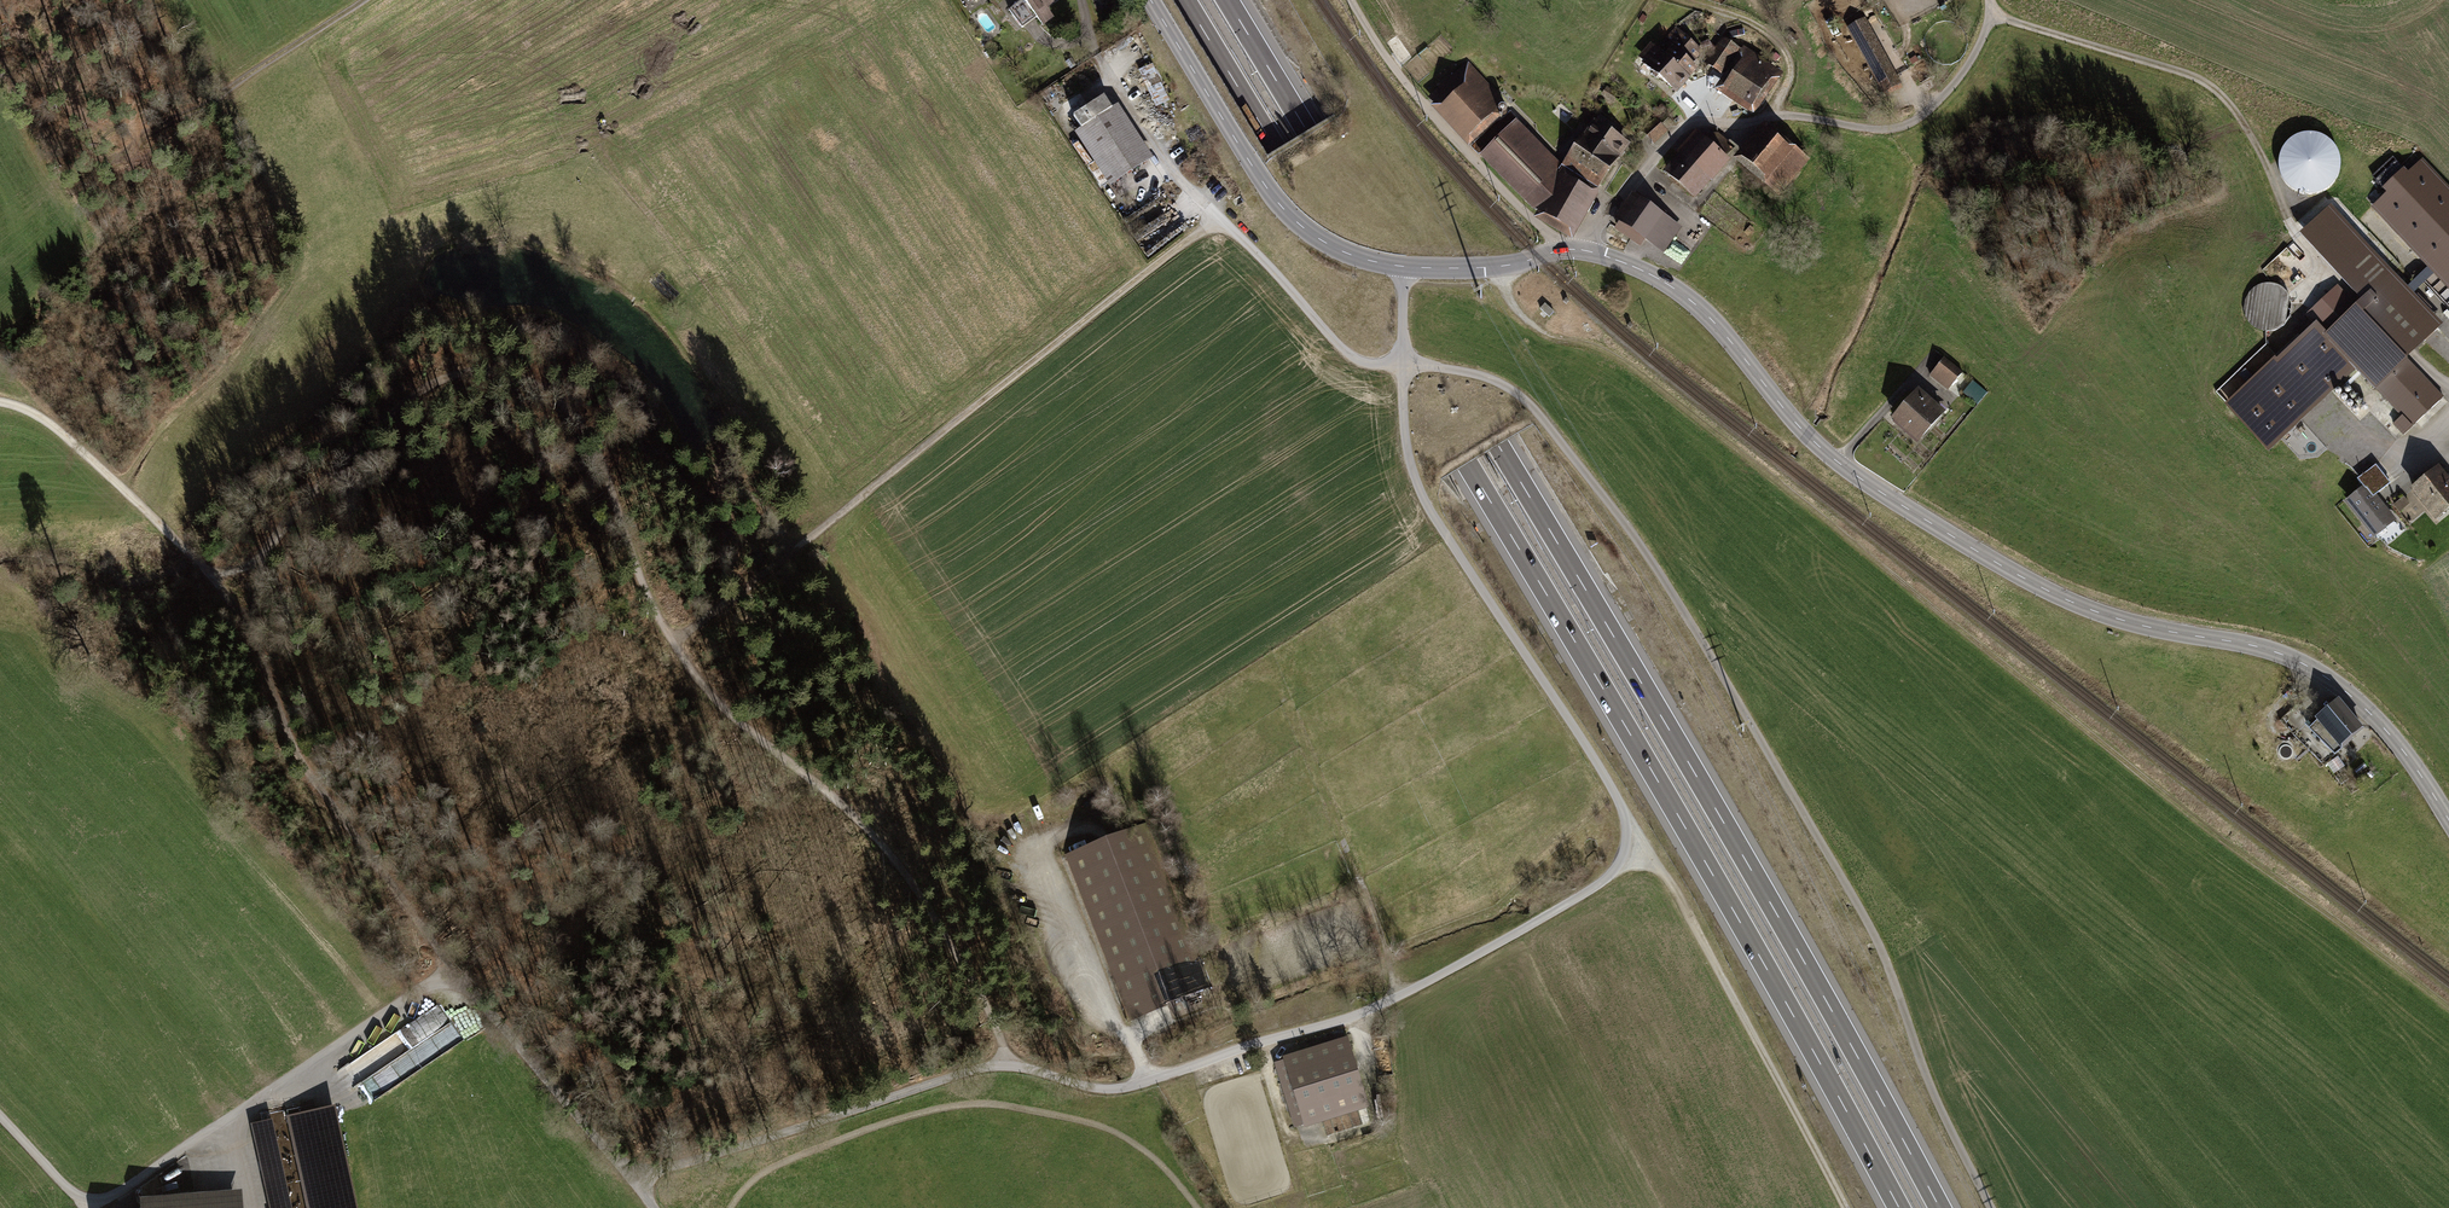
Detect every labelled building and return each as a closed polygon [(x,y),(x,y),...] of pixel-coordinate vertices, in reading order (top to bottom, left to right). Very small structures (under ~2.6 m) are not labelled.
[(1039,0),(1022,0),(1009,10),(1022,27),(1036,17),(1035,15),(1045,8),(1039,0)] [(1900,83),(1864,19),(1848,28),(1884,92),(1900,83)] [(1672,48),(1665,56),(1687,78),(1695,69),(1689,63),(1701,51),(1675,28),(1664,41),(1672,48)] [(1798,39),(1793,33),(1789,37),(1794,43),(1798,39)] [(1737,47),(1724,39),(1707,63),(1720,72),(1737,47)] [(1665,56),(1657,49),(1645,63),(1676,91),(1687,78),(1665,56)] [(1143,57),(1140,52),(1119,64),(1123,70),(1143,57)] [(1774,71),(1749,54),(1727,87),(1752,104),(1774,71)] [(1152,65),(1140,71),(1156,107),(1169,101),(1152,65)] [(1496,112),(1460,71),(1433,96),(1469,136),(1496,112)] [(1617,94),(1606,88),(1603,94),(1613,101),(1617,94)] [(1104,97),(1073,117),(1115,180),(1145,160),(1104,97)] [(1594,124),(1585,136),(1617,158),(1626,145),(1610,133),(1612,130),(1606,126),(1609,122),(1600,115),(1596,121),(1595,120),(1593,123),(1594,124)] [(1664,115),(1658,121),(1665,128),(1671,122),(1664,115)] [(1653,139),(1665,128),(1658,121),(1656,120),(1644,131),(1653,139)] [(1556,163),(1516,122),(1482,155),(1535,204),(1534,205),(1546,215),(1569,228),(1581,207),(1588,211),(1594,201),(1587,197),(1590,192),(1556,172),(1558,169),(1556,163)] [(1767,130),(1743,159),(1778,188),(1802,160),(1781,143),(1781,142),(1767,130)] [(2288,131),(2279,186),(2330,194),(2339,139),(2288,131)] [(1566,162),(1598,184),(1617,158),(1585,136),(1584,136),(1581,134),(1576,140),(1580,143),(1566,162)] [(1701,136),(1685,154),(1710,175),(1725,157),(1701,136)] [(1685,154),(1668,173),(1693,194),(1710,175),(1685,154)] [(2424,164),(2411,176),(2404,168),(2403,169),(2395,160),(2375,179),(2383,188),(2382,189),(2389,196),(2376,210),(2448,287),(2448,190),(2424,164)] [(1657,214),(1639,201),(1619,230),(1637,243),(1657,214)] [(2393,272),(2331,206),(2304,230),(2366,296),(2356,305),(2337,285),(2306,314),(2318,328),(2231,409),(2268,448),(2355,368),(2374,388),(2375,387),(2402,416),(2393,424),(2403,434),(2443,397),(2406,358),(2438,329),(2389,276),(2393,272)] [(1618,276),(1610,270),(1606,275),(1614,281),(1618,276)] [(1540,309),(1549,317),(1554,311),(1545,303),(1540,309)] [(1961,373),(1944,359),(1931,375),(1948,389),(1961,373)] [(1968,387),(1977,399),(1985,393),(1976,381),(1968,387)] [(1943,413),(1919,391),(1896,417),(1918,436),(1936,416),(1938,418),(1943,413)] [(2390,483),(2376,465),(2361,477),(2375,495),(2390,483)] [(2438,469),(2413,489),(2436,517),(2448,507),(2448,483),(2438,469)] [(2391,520),(2366,489),(2350,502),(2375,533),(2391,520)] [(2394,505),(2410,523),(2423,512),(2407,493),(2394,505)] [(2361,727),(2338,700),(2318,717),(2319,718),(2308,728),(2334,754),(2343,747),(2341,744),(2361,727)] [(2347,771),(2343,765),(2338,769),(2342,775),(2347,771)] [(1209,987),(1145,826),(1065,858),(1130,1018),(1168,1003),(1174,1018),(1201,1007),(1195,992),(1209,987)] [(442,1007),(347,1060),(366,1093),(440,1051),(429,1031),(449,1020),(442,1007)] [(1305,1123),(1366,1105),(1347,1042),(1286,1061),(1305,1123)] [(333,1108),(288,1118),(308,1207),(355,1207),(333,1108)] [(270,1122),(262,1123),(281,1207),(289,1207),(270,1122)]
